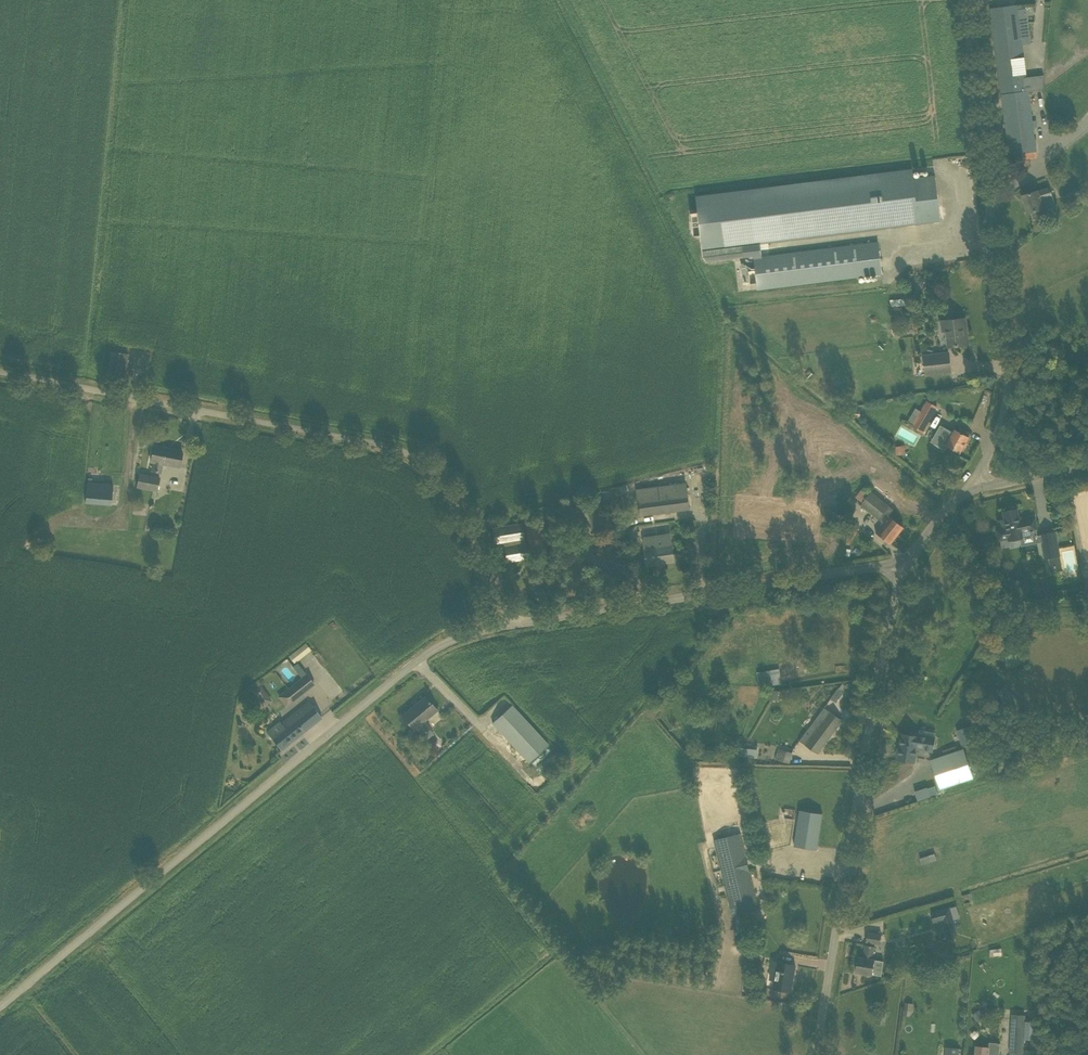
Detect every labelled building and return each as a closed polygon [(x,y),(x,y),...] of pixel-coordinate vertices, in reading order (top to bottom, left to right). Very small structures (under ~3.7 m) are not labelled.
[(1032,120),(1017,5),(1002,7),(991,8),(1010,155),(1019,154),(1036,151),(1034,141),(1033,127),(1037,127),(1036,119),(1032,120)] [(919,222),(919,223),(941,220),(935,175),(913,178),(912,169),(912,170),(697,197),(697,196),(696,196),(698,211),(691,212),(694,236),(701,235),(703,250),(704,250),(704,249),(919,222)] [(1028,213),(1031,212),(1034,219),(1048,214),(1046,207),(1043,207),(1041,199),(1052,196),(1049,188),(1038,191),(1038,190),(1022,195),(1028,213)] [(878,242),(754,258),(758,289),(882,273),(878,242)] [(743,245),(704,250),(703,250),(704,256),(707,262),(744,257),(743,245)] [(890,301),(891,306),(905,303),(903,298),(890,301)] [(946,330),(948,346),(967,344),(965,328),(967,328),(966,318),(941,320),(942,331),(946,330)] [(899,326),(900,334),(913,333),(913,325),(899,326)] [(111,351),(109,362),(107,373),(125,376),(128,354),(111,351)] [(926,374),(951,371),(949,353),(924,356),(926,374)] [(809,369),(805,373),(812,380),(816,375),(809,369)] [(921,411),(914,423),(912,426),(917,429),(923,432),(938,406),(927,400),(921,411)] [(953,432),(944,426),(936,439),(946,445),(960,452),(969,436),(955,429),(953,432)] [(163,464),(179,467),(183,451),(154,445),(151,461),(153,463),(152,471),(161,472),(163,464)] [(140,474),(137,488),(150,490),(150,493),(152,494),(151,497),(156,498),(160,478),(140,474)] [(93,479),(88,478),(86,503),(111,505),(113,483),(93,482),(93,479)] [(626,485),(615,487),(617,495),(627,493),(626,485)] [(860,499),(864,490),(859,488),(855,497),(860,499)] [(866,510),(883,523),(876,532),(889,542),(902,526),(889,515),(894,510),(889,505),(892,502),(874,488),(860,505),(866,510)] [(688,492),(669,495),(667,495),(667,489),(639,492),(640,498),(638,499),(640,516),(690,509),(688,492)] [(608,490),(602,491),(604,501),(611,500),(608,490)] [(1023,533),(1034,530),(1032,520),(1020,522),(1019,519),(1017,509),(1003,511),(1005,519),(1006,527),(1002,528),(996,529),(998,541),(1008,539),(1008,542),(1021,539),(1024,538),(1023,533)] [(539,520),(523,523),(530,554),(546,550),(539,520)] [(496,549),(505,547),(507,561),(527,558),(522,524),(493,529),(496,549)] [(1063,569),(1057,542),(1055,531),(1040,534),(1045,558),(1049,558),(1051,571),(1063,569)] [(668,545),(667,535),(645,538),(644,540),(645,548),(647,565),(674,561),(672,544),(668,545)] [(293,663),(310,649),(304,642),(288,655),(293,663)] [(284,692),(291,701),(310,687),(314,683),(307,674),(298,662),(293,666),(302,678),(284,692)] [(765,671),(757,672),(759,686),(767,685),(781,683),(780,672),(771,673),(771,670),(765,671)] [(258,699),(259,699),(267,693),(259,681),(251,687),(253,690),(253,691),(258,699)] [(998,693),(1014,708),(1016,710),(1023,703),(1005,686),(998,693)] [(779,701),(781,691),(772,690),(771,700),(779,701)] [(423,721),(437,710),(425,696),(402,716),(413,729),(416,727),(422,734),(429,728),(423,721)] [(266,732),(271,738),(281,750),(322,717),(309,701),(282,722),(281,720),(266,732)] [(530,762),(548,745),(512,704),(492,724),(502,734),(530,762)] [(824,709),(820,714),(837,727),(843,720),(830,711),(825,707),(824,709)] [(818,753),(834,731),(837,728),(837,727),(820,714),(809,729),(813,733),(805,744),(818,753)] [(974,725),(957,730),(962,748),(973,744),(979,742),(974,725)] [(429,728),(422,734),(426,739),(434,733),(429,728)] [(936,739),(919,736),(902,733),(898,759),(914,762),(916,750),(933,752),(936,739)] [(931,760),(941,788),(945,787),(973,777),(964,749),(957,751),(956,746),(942,750),(944,755),(931,760)] [(741,747),(740,755),(757,757),(758,749),(741,747)] [(779,748),(775,759),(790,764),(793,753),(779,748)] [(931,797),(938,794),(936,785),(928,788),(931,797)] [(823,813),(800,810),(794,845),(818,849),(823,813)] [(759,909),(740,834),(714,840),(733,916),(759,909)] [(934,853),(920,856),(921,863),(936,859),(934,853)] [(968,894),(963,895),(967,907),(972,906),(968,894)] [(953,917),(939,922),(943,938),(946,937),(948,945),(955,942),(953,935),(950,925),(955,923),(953,917)] [(868,932),(866,942),(880,944),(881,934),(868,932)] [(873,959),(875,946),(866,944),(864,957),(858,956),(856,972),(872,974),(881,976),(884,961),(875,959),(873,959)] [(990,956),(1002,955),(1001,948),(990,949),(990,956)] [(617,956),(617,953),(609,952),(607,964),(623,967),(625,957),(617,956)] [(774,988),(780,989),(791,991),(795,964),(785,962),(778,961),(777,969),(772,969),(770,979),(775,980),(774,988)] [(978,1021),(985,1017),(980,1009),(973,1014),(978,1021)] [(1025,1015),(1012,1014),(1010,1053),(1023,1053),(1025,1015)] [(1001,1042),(990,1041),(989,1047),(976,1046),(975,1054),(1000,1054),(1001,1042)] [(946,1054),(959,1054),(959,1048),(946,1047),(946,1054)]
